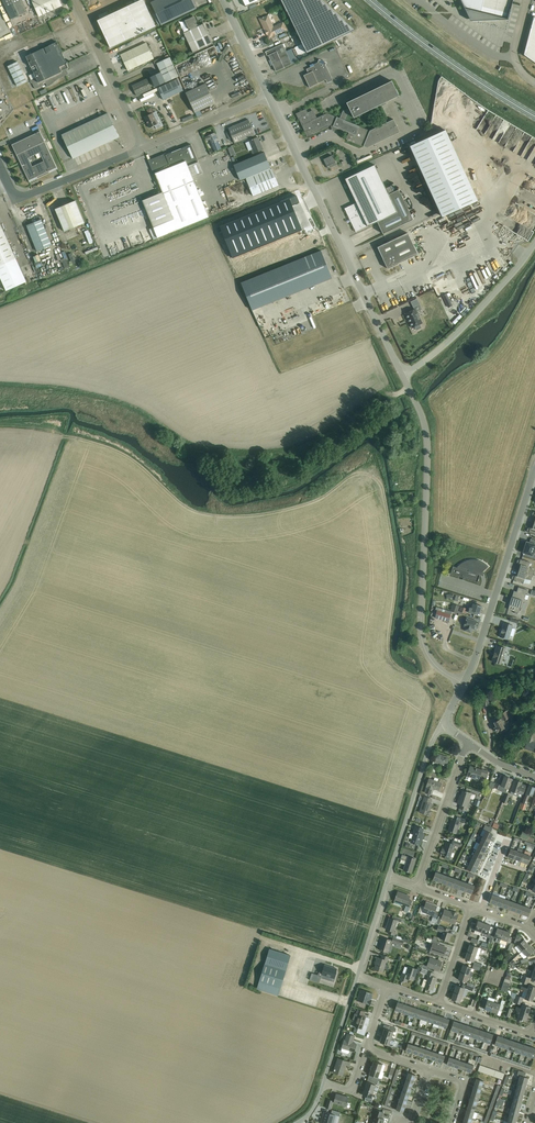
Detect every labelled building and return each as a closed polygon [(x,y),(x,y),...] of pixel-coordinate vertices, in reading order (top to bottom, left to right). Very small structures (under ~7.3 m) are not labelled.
[(27,12),(22,0),(2,0),(11,19),(27,12)] [(59,0),(31,0),(39,17),(62,6),(59,0)] [(110,48),(156,26),(143,0),(141,0),(97,20),(110,48)] [(197,8),(193,0),(156,0),(151,2),(161,25),(197,8)] [(322,0),(281,0),(307,53),(355,30),(322,0)] [(464,7),(464,9),(471,22),(508,21),(508,20),(508,19),(509,14),(510,10),(512,4),(513,0),(460,0),(464,7)] [(269,35),(268,36),(269,38),(272,36),(273,38),(278,36),(277,34),(287,30),(283,22),(274,26),(268,15),(262,18),(260,18),(259,19),(261,19),(264,26),(264,27),(267,34),(268,34),(269,35)] [(189,30),(184,33),(186,36),(186,37),(193,53),(213,44),(210,37),(204,24),(198,26),(194,16),(185,20),(189,30)] [(529,33),(530,33),(525,54),(534,62),(534,17),(533,16),(529,33)] [(68,68),(68,66),(68,64),(67,63),(58,41),(46,46),(46,47),(27,56),(36,77),(31,80),(36,89),(45,85),(44,84),(45,83),(47,87),(51,84),(54,82),(59,79),(68,74),(66,70),(68,68)] [(128,71),(154,59),(146,43),(120,55),(128,71)] [(283,43),(265,52),(267,56),(269,55),(276,71),(292,64),(298,61),(292,48),(287,51),(283,43)] [(161,72),(151,77),(156,87),(166,82),(179,76),(170,57),(157,63),(161,72)] [(304,75),(310,87),(326,80),(327,83),(333,80),(326,65),(327,62),(319,59),(318,62),(314,64),(313,63),(310,65),(311,67),(307,69),(308,73),(304,75)] [(27,82),(18,62),(8,66),(17,86),(27,82)] [(147,79),(132,86),(137,96),(152,89),(147,79)] [(163,100),(183,91),(177,79),(158,88),(163,100)] [(392,81),(356,98),(346,103),(349,108),(344,110),(341,119),(337,117),(327,113),(315,119),(315,118),(312,112),(308,114),(306,109),(296,114),(298,119),(299,119),(305,131),(304,132),(307,137),(313,134),(312,134),(331,125),(331,126),(331,127),(332,128),(336,130),(336,129),(337,130),(337,129),(337,128),(338,128),(342,130),(349,133),(347,136),(346,137),(348,141),(349,141),(363,147),(363,146),(367,148),(400,132),(393,119),(370,131),(360,126),(345,120),(348,114),(351,112),(354,118),(399,96),(395,87),(392,81)] [(195,113),(215,103),(205,84),(185,93),(195,113)] [(62,134),(73,158),(119,137),(108,113),(62,134)] [(152,113),(144,117),(150,128),(155,126),(158,124),(153,113),(152,113)] [(228,128),(229,131),(226,132),(229,139),(232,138),(234,144),(255,135),(249,120),(228,128)] [(50,173),(49,171),(57,168),(57,170),(58,169),(39,130),(40,132),(12,144),(11,143),(30,183),(30,182),(29,181),(37,177),(37,179),(50,173)] [(215,133),(209,136),(205,137),(206,141),(210,139),(215,152),(221,149),(215,133)] [(258,137),(249,141),(245,142),(249,151),(251,150),(253,154),(263,150),(258,137)] [(162,155),(148,160),(153,174),(155,174),(163,194),(162,194),(164,199),(165,199),(174,219),(153,227),(158,238),(209,217),(193,178),(203,174),(198,162),(191,144),(163,156),(162,155)] [(264,152),(237,164),(234,156),(231,158),(234,165),(240,180),(271,168),(264,152)] [(327,168),(336,165),(332,155),(323,159),(327,168)] [(356,162),(355,162),(356,165),(373,157),(372,155),(356,162)] [(356,232),(368,226),(377,222),(383,234),(413,220),(399,189),(389,194),(375,165),(345,179),(356,203),(344,208),(356,232)] [(253,196),(279,186),(272,169),(246,180),(253,196)] [(464,171),(464,170),(447,178),(428,186),(430,190),(437,205),(442,217),(450,213),(461,208),(469,205),(477,200),(475,195),(472,188),(468,179),(464,171)] [(297,195),(217,228),(218,232),(221,231),(232,256),(301,228),(292,205),(299,203),(297,195)] [(64,232),(85,223),(75,200),(55,209),(64,232)] [(52,245),(41,220),(27,225),(37,251),(52,245)] [(1,279),(23,270),(0,223),(0,277),(1,279)] [(91,243),(95,241),(89,229),(86,231),(91,243)] [(418,254),(408,233),(377,247),(383,259),(387,269),(398,264),(398,263),(418,254)] [(321,250),(320,251),(241,283),(252,310),(332,278),(321,250)] [(447,294),(443,296),(448,308),(452,306),(448,297),(451,295),(450,293),(447,294)] [(405,314),(408,319),(412,328),(415,327),(416,330),(421,328),(419,325),(420,324),(421,324),(422,323),(421,321),(420,318),(417,311),(419,310),(422,309),(420,306),(420,305),(420,304),(419,305),(416,306),(413,307),(414,309),(409,312),(405,314)] [(435,340),(444,333),(437,324),(428,331),(435,340)] [(534,548),(534,540),(533,540),(531,539),(530,539),(530,540),(529,542),(527,542),(526,541),(526,542),(525,546),(524,548),(523,547),(523,549),(522,551),(522,552),(523,552),(523,553),(527,554),(532,556),(533,556),(534,550),(534,548)] [(528,567),(530,562),(524,560),(520,559),(520,560),(520,559),(519,559),(519,560),(518,560),(517,560),(517,561),(517,562),(517,563),(518,563),(518,564),(519,564),(518,565),(520,565),(519,570),(533,575),(533,574),(534,570),(531,568),(528,567)] [(482,573),(489,566),(486,564),(484,563),(481,561),(478,560),(475,560),(472,560),(469,560),(466,561),(464,562),(461,563),(459,565),(457,567),(453,566),(451,574),(477,582),(480,575),(480,574),(481,575),(482,574),(483,573),(482,573)] [(531,580),(533,575),(519,570),(518,571),(517,576),(515,575),(515,576),(515,575),(514,575),(514,576),(513,576),(512,576),(512,577),(512,578),(512,579),(513,580),(514,580),(513,581),(517,582),(523,584),(524,581),(524,580),(525,579),(531,580)] [(509,606),(508,609),(513,611),(515,611),(514,613),(517,614),(518,612),(518,613),(519,610),(520,608),(521,608),(523,602),(524,599),(528,600),(529,596),(526,595),(527,590),(523,589),(519,587),(518,587),(519,588),(518,590),(518,592),(517,592),(514,591),(513,593),(512,597),(512,598),(515,599),(514,603),(513,605),(511,605),(510,604),(509,605),(509,606)] [(460,606),(453,603),(450,610),(458,612),(460,606)] [(474,614),(475,612),(479,613),(481,606),(473,604),(472,607),(470,606),(468,612),(474,614)] [(437,610),(435,618),(449,622),(451,614),(437,610)] [(474,629),(477,621),(467,618),(464,626),(465,626),(464,630),(471,633),(472,629),(474,629)] [(508,640),(513,625),(504,622),(499,637),(508,640)] [(501,664),(506,648),(497,645),(492,661),(501,664)] [(508,717),(510,716),(507,711),(505,711),(500,714),(502,718),(494,722),(496,726),(494,727),(496,732),(498,731),(504,728),(506,731),(510,729),(505,720),(509,718),(508,717)] [(534,738),(534,734),(534,732),(530,730),(524,747),(533,751),(534,745),(534,738)] [(431,773),(430,776),(434,777),(435,778),(438,779),(439,776),(437,775),(435,774),(438,763),(446,765),(449,758),(437,754),(434,762),(435,762),(433,761),(432,764),(434,765),(431,773)] [(466,778),(465,780),(469,781),(471,778),(478,780),(480,776),(486,778),(488,771),(482,769),(482,770),(470,766),(466,776),(466,778)] [(499,784),(497,789),(506,792),(507,787),(511,778),(500,775),(499,779),(501,779),(499,784)] [(427,787),(425,793),(431,795),(433,788),(439,790),(441,783),(438,782),(439,779),(438,779),(435,778),(434,781),(429,779),(426,787),(427,787)] [(511,791),(510,793),(522,798),(525,788),(525,786),(521,784),(521,783),(514,780),(510,791),(511,791)] [(521,805),(520,809),(524,810),(529,795),(531,796),(532,794),(534,788),(534,787),(529,785),(521,805)] [(466,806),(469,798),(473,799),(474,798),(475,794),(462,790),(460,798),(459,798),(457,803),(460,804),(458,808),(466,811),(468,806),(466,806)] [(429,811),(431,804),(430,803),(431,799),(424,797),(423,801),(424,802),(422,808),(421,808),(419,812),(428,815),(430,815),(431,811),(429,811)] [(463,823),(465,819),(457,817),(456,820),(452,819),(448,831),(456,833),(460,822),(463,823)] [(485,830),(482,837),(490,841),(493,834),(490,833),(492,829),(485,825),(483,829),(485,830)] [(410,834),(409,838),(411,839),(410,842),(419,845),(421,838),(422,839),(424,833),(422,833),(423,828),(416,826),(413,835),(410,834)] [(523,830),(520,837),(527,839),(530,832),(523,830)] [(479,839),(479,841),(479,842),(479,843),(487,847),(490,841),(482,837),(481,839),(480,839),(479,839)] [(442,849),(440,853),(445,855),(444,858),(449,860),(450,856),(452,852),(453,853),(455,849),(453,848),(454,845),(459,847),(459,846),(462,846),(463,844),(460,843),(454,841),(452,840),(451,844),(446,842),(444,849),(442,849)] [(477,846),(476,849),(483,853),(487,847),(479,843),(477,846)] [(518,848),(517,851),(514,859),(521,862),(524,854),(521,853),(522,850),(518,848)] [(476,849),(473,856),(480,859),(483,853),(476,849)] [(514,859),(517,851),(510,849),(508,857),(514,859)] [(530,856),(524,854),(521,862),(528,864),(530,856)] [(400,859),(399,862),(405,864),(403,870),(410,872),(415,859),(401,855),(400,859)] [(473,856),(470,862),(477,866),(480,859),(473,856)] [(461,858),(459,861),(468,865),(466,869),(474,872),(477,866),(470,862),(463,859),(461,858)] [(435,872),(432,879),(439,882),(442,874),(435,872)] [(442,874),(439,882),(445,884),(448,876),(442,874)] [(448,876),(445,884),(452,887),(455,879),(448,876)] [(455,879),(452,887),(458,889),(461,881),(455,879)] [(461,881),(458,889),(465,891),(468,883),(461,881)] [(468,883),(465,891),(471,894),(474,886),(468,883)] [(407,913),(412,900),(408,899),(409,896),(405,894),(405,895),(402,894),(402,893),(397,891),(394,900),(406,905),(403,911),(407,913)] [(498,897),(496,905),(502,907),(505,899),(506,896),(499,894),(498,897)] [(492,895),(489,902),(494,904),(496,905),(498,897),(492,895)] [(505,899),(502,907),(506,908),(509,909),(511,901),(505,899)] [(511,901),(509,909),(515,912),(518,904),(511,901)] [(423,910),(422,913),(426,914),(426,913),(433,916),(432,917),(436,918),(438,912),(435,911),(437,906),(433,904),(433,905),(430,904),(431,903),(426,902),(424,907),(423,910)] [(518,904),(515,912),(520,913),(521,914),(524,906),(518,904)] [(524,906),(521,914),(528,916),(529,915),(531,909),(531,908),(526,907),(524,906)] [(455,922),(458,914),(457,914),(457,913),(451,911),(451,913),(448,912),(449,911),(444,910),(441,918),(438,916),(436,924),(439,925),(441,919),(450,922),(451,921),(455,922)] [(394,935),(395,931),(394,931),(397,921),(404,923),(405,919),(392,915),(391,918),(389,917),(385,929),(388,930),(388,933),(394,935)] [(481,932),(484,923),(478,920),(476,924),(474,923),(472,928),(475,929),(481,932)] [(484,923),(481,932),(487,934),(491,935),(492,930),(494,927),(491,926),(491,925),(484,923)] [(440,938),(448,942),(451,933),(448,932),(449,929),(438,925),(436,930),(442,932),(440,938)] [(491,935),(490,937),(494,938),(494,936),(497,938),(496,940),(496,942),(499,943),(499,942),(500,941),(500,939),(504,930),(497,927),(497,928),(494,927),(492,930),(491,935)] [(504,930),(500,941),(499,942),(506,944),(506,942),(510,944),(510,942),(512,937),(509,936),(510,932),(504,930)] [(522,950),(529,945),(524,939),(521,937),(517,935),(514,942),(522,950)] [(382,955),(386,956),(387,952),(391,940),(382,938),(379,949),(383,950),(382,955)] [(433,940),(432,939),(428,938),(427,941),(431,943),(432,943),(429,951),(444,956),(446,948),(438,945),(440,942),(437,941),(433,940)] [(470,945),(467,951),(479,955),(481,948),(486,950),(487,947),(480,944),(479,948),(478,947),(470,945)] [(529,945),(522,950),(519,953),(524,958),(526,957),(534,950),(529,945)] [(278,995),(291,955),(270,949),(257,989),(278,995)] [(479,955),(467,951),(465,959),(473,961),(474,958),(478,959),(479,955)] [(386,956),(382,955),(380,958),(376,957),(375,961),(376,962),(374,969),(382,972),(384,968),(387,969),(388,965),(385,964),(386,960),(387,961),(389,957),(386,956)] [(423,965),(422,968),(427,970),(428,970),(429,967),(439,970),(442,962),(429,958),(429,959),(426,958),(425,962),(428,963),(427,966),(423,965)] [(334,982),(337,973),(336,972),(337,968),(325,965),(321,976),(312,973),(310,980),(319,983),(321,978),(334,982)] [(460,972),(472,976),(473,972),(470,971),(471,968),(463,965),(460,972)] [(402,973),(400,980),(403,981),(404,978),(408,979),(413,981),(415,972),(417,969),(416,969),(408,966),(405,975),(402,973)] [(427,970),(422,968),(420,972),(426,974),(426,975),(428,976),(427,980),(424,979),(421,986),(432,990),(436,978),(433,977),(434,974),(427,971),(427,970)] [(472,976),(460,972),(458,979),(466,982),(467,978),(471,979),(472,976)] [(456,985),(453,992),(462,995),(466,996),(468,989),(472,991),(473,988),(466,985),(462,984),(461,987),(456,985)] [(524,990),(534,994),(534,992),(534,987),(529,985),(528,988),(522,986),(520,989),(524,990)] [(370,1000),(372,994),(360,990),(357,1000),(369,1004),(371,1000),(370,1000)] [(534,994),(524,990),(522,997),(523,998),(524,998),(532,1001),(534,994)] [(462,995),(453,992),(451,999),(459,1002),(462,995)] [(523,998),(522,997),(516,995),(516,994),(512,992),(511,996),(511,997),(512,998),(522,1001),(523,998)] [(482,1004),(481,1007),(484,1008),(484,1009),(491,1011),(494,1002),(495,999),(488,997),(488,998),(484,997),(482,1004)] [(500,1004),(494,1002),(491,1011),(497,1013),(498,1010),(502,1012),(505,1001),(502,1000),(500,1004)] [(401,1012),(403,1004),(397,1002),(394,1010),(401,1012)] [(403,1004),(401,1012),(407,1014),(410,1006),(403,1004)] [(516,1010),(518,1010),(528,1014),(530,1007),(522,1004),(521,1008),(517,1006),(516,1010)] [(410,1006),(407,1014),(414,1016),(416,1008),(410,1006)] [(416,1008),(414,1016),(420,1018),(423,1010),(416,1008)] [(361,1029),(365,1017),(363,1016),(365,1012),(357,1009),(356,1014),(354,1013),(352,1019),(356,1020),(354,1026),(361,1029)] [(423,1010),(420,1018),(427,1021),(429,1013),(423,1010)] [(528,1014),(518,1010),(517,1013),(519,1014),(517,1021),(521,1022),(522,1019),(526,1021),(528,1014)] [(436,1015),(429,1013),(427,1021),(433,1023),(436,1015)] [(436,1015),(433,1023),(440,1025),(442,1017),(436,1015)] [(442,1017),(440,1025),(446,1027),(449,1019),(442,1017)] [(457,1032),(460,1023),(453,1021),(450,1030),(457,1032)] [(466,1025),(460,1023),(457,1032),(463,1034),(466,1025)] [(473,1027),(466,1025),(463,1034),(470,1037),(473,1027)] [(384,1028),(382,1035),(391,1038),(393,1031),(395,1032),(396,1028),(389,1026),(388,1030),(384,1028)] [(479,1030),(473,1027),(470,1037),(476,1039),(479,1030)] [(479,1030),(476,1039),(483,1041),(486,1032),(479,1030)] [(486,1032),(483,1041),(490,1043),(493,1034),(486,1032)] [(344,1040),(341,1047),(342,1047),(342,1048),(341,1049),(341,1050),(342,1051),(347,1053),(349,1053),(349,1052),(350,1050),(354,1052),(356,1044),(352,1042),(354,1036),(347,1033),(345,1040),(344,1040)] [(395,1039),(391,1038),(382,1035),(380,1042),(393,1046),(395,1039)] [(501,1047),(504,1038),(497,1035),(494,1045),(501,1047)] [(510,1040),(504,1038),(501,1047),(507,1049),(510,1040)] [(517,1042),(510,1040),(507,1049),(514,1051),(517,1042)] [(517,1042),(514,1051),(520,1054),(524,1044),(517,1042)] [(412,1052),(414,1045),(408,1043),(406,1050),(412,1052)] [(524,1044),(520,1054),(527,1056),(530,1047),(524,1044)] [(414,1045),(412,1052),(417,1054),(420,1047),(414,1045)] [(420,1047),(417,1054),(424,1057),(426,1049),(420,1047)] [(530,1047),(527,1056),(534,1058),(534,1054),(534,1048),(530,1047)] [(426,1049),(424,1057),(430,1059),(432,1051),(426,1049)] [(438,1053),(432,1051),(430,1059),(436,1061),(438,1053)] [(438,1053),(436,1061),(442,1063),(445,1055),(441,1054),(442,1051),(439,1051),(438,1053)] [(453,1066),(455,1059),(449,1057),(446,1064),(453,1066)] [(349,1066),(350,1062),(338,1058),(333,1072),(342,1075),(346,1065),(349,1066)] [(455,1059),(453,1066),(459,1068),(461,1061),(455,1059)] [(373,1061),(371,1067),(383,1072),(385,1066),(382,1064),(373,1061)] [(467,1063),(461,1061),(459,1068),(465,1070),(467,1063)] [(467,1063),(465,1070),(471,1072),(473,1065),(467,1063)] [(369,1074),(368,1078),(381,1082),(382,1079),(381,1078),(383,1072),(371,1067),(369,1074)] [(518,1082),(526,1084),(528,1077),(524,1076),(525,1072),(518,1070),(517,1075),(520,1075),(518,1082)] [(406,1079),(413,1081),(415,1075),(408,1073),(406,1079)] [(366,1081),(364,1088),(373,1091),(377,1092),(379,1085),(377,1085),(378,1083),(380,1084),(381,1082),(368,1078),(367,1081),(366,1081)] [(474,1085),(481,1087),(483,1080),(476,1078),(474,1085)] [(413,1081),(406,1079),(404,1085),(411,1087),(413,1081)] [(518,1082),(516,1088),(524,1091),(526,1084),(518,1082)] [(411,1087),(404,1085),(402,1091),(409,1093),(411,1087)] [(481,1087),(474,1085),(472,1091),(479,1093),(481,1087)] [(373,1091),(364,1088),(362,1095),(366,1096),(364,1100),(371,1102),(372,1098),(371,1098),(373,1091)] [(516,1088),(514,1095),(522,1097),(524,1091),(516,1088)] [(402,1091),(400,1097),(407,1099),(409,1093),(402,1091)] [(472,1091),(470,1097),(478,1099),(479,1093),(472,1091)] [(346,1106),(349,1097),(336,1094),(334,1102),(346,1106)] [(514,1095),(512,1102),(521,1104),(522,1097),(514,1095)] [(400,1097),(398,1103),(405,1105),(407,1099),(400,1097)] [(470,1097),(468,1103),(476,1105),(478,1099),(470,1097)] [(521,1104),(512,1102),(511,1108),(519,1110),(521,1104)] [(405,1105),(398,1103),(396,1109),(403,1112),(405,1105)] [(476,1105),(468,1103),(466,1109),(474,1111),(476,1105)] [(511,1108),(509,1115),(517,1117),(519,1110),(511,1108)] [(384,1119),(381,1118),(383,1112),(375,1109),(371,1122),(382,1122),(384,1119)] [(466,1109),(464,1115),(472,1118),(475,1119),(477,1112),(474,1111),(466,1109)] [(321,1122),(333,1122),(334,1119),(335,1115),(339,1116),(340,1112),(332,1110),(331,1114),(324,1112),(321,1122)] [(509,1115),(507,1121),(513,1122),(515,1122),(517,1117),(509,1115)]
